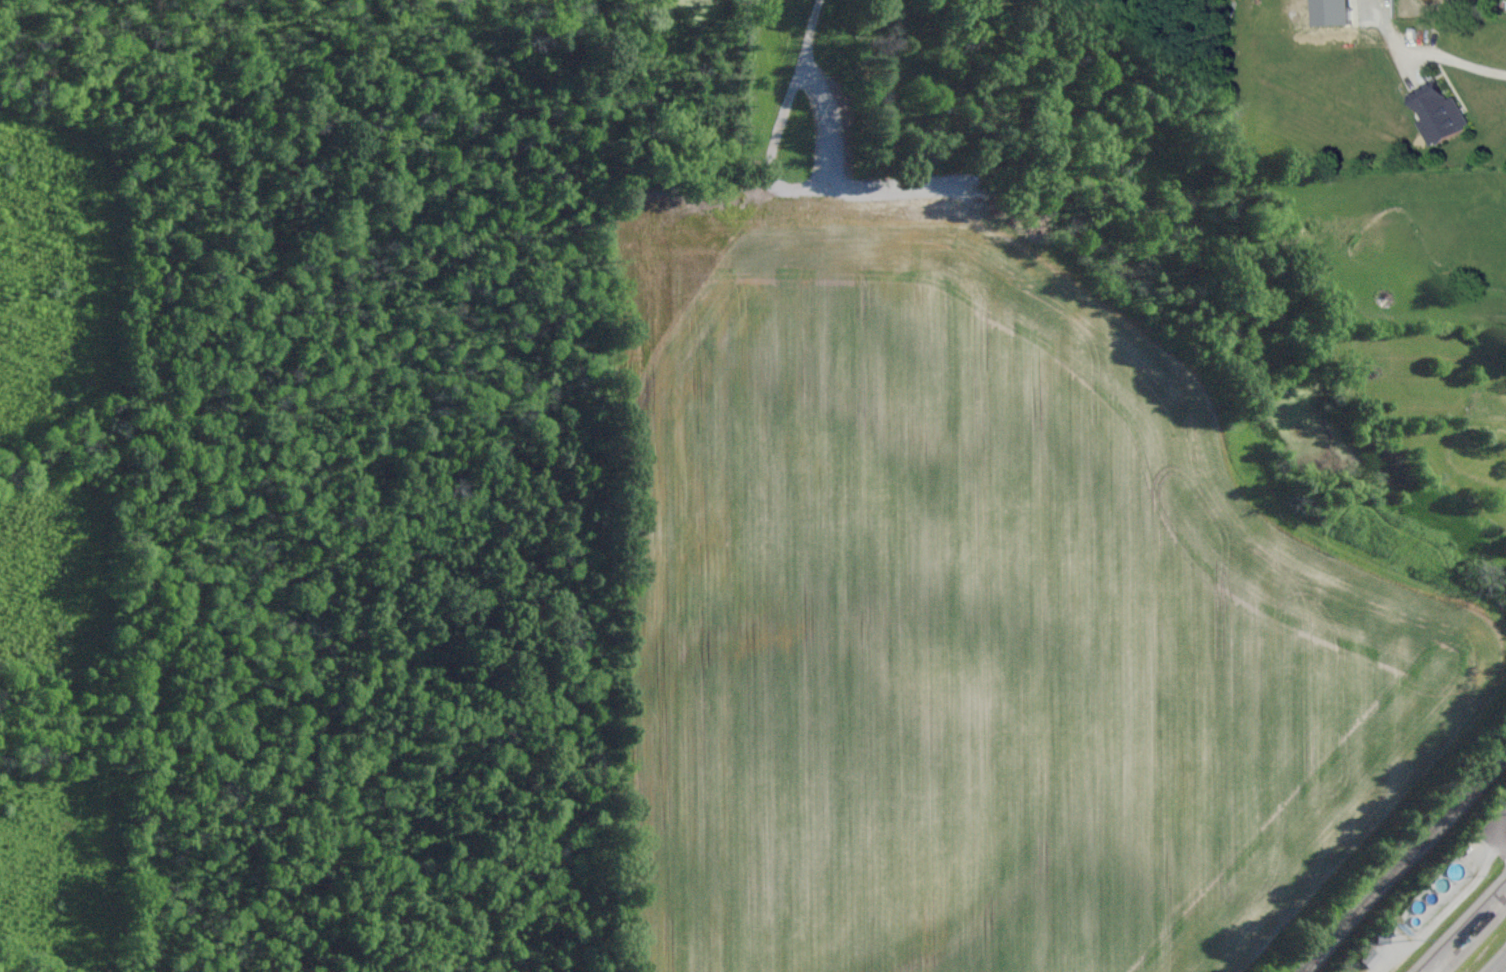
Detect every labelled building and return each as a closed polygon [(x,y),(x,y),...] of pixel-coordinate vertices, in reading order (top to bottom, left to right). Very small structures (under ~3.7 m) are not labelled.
[(1432,143),(1418,119),(1424,116),(1411,92),(1437,76),(1449,95),(1454,92),(1471,122),(1464,124),(1465,126),(1438,142),(1437,141),(1432,143)] [(1367,969),(1379,957),(1370,948),(1358,960),(1367,969)]
